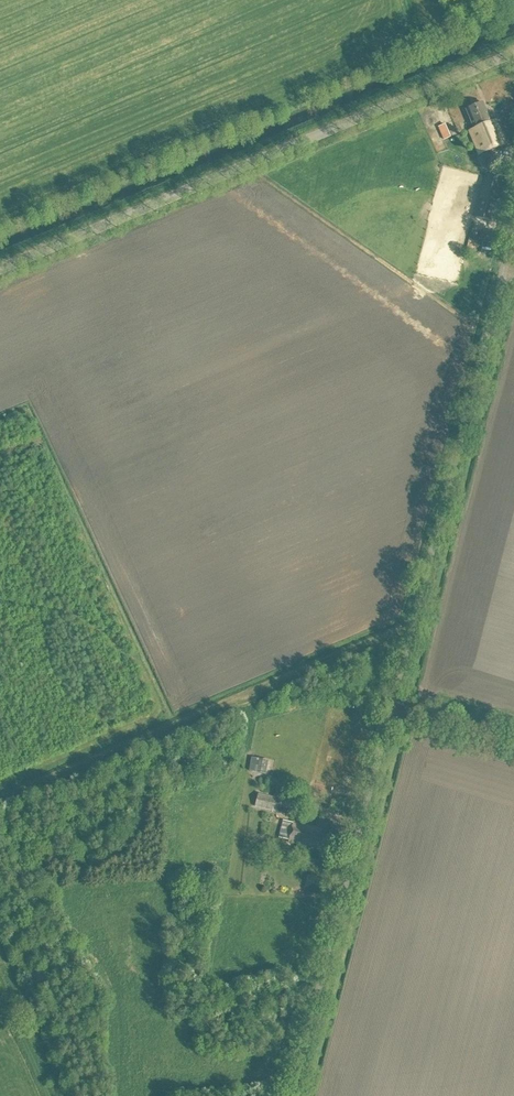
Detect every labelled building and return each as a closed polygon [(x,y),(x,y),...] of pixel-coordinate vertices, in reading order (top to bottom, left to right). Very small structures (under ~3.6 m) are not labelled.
[(474,128),(469,130),(478,155),(505,144),(496,120),(491,122),(484,103),(467,109),(474,128)] [(447,123),(440,126),(445,139),(452,136),(447,123)] [(474,217),(491,221),(502,179),(485,175),(484,177),(474,217)] [(248,771),(266,775),(268,761),(251,758),(248,771)] [(255,808),(277,812),(279,799),(257,794),(255,808)] [(288,841),(323,849),(327,835),(321,833),(322,828),(293,821),(293,822),(283,820),(279,838),(288,840),(288,841)]
